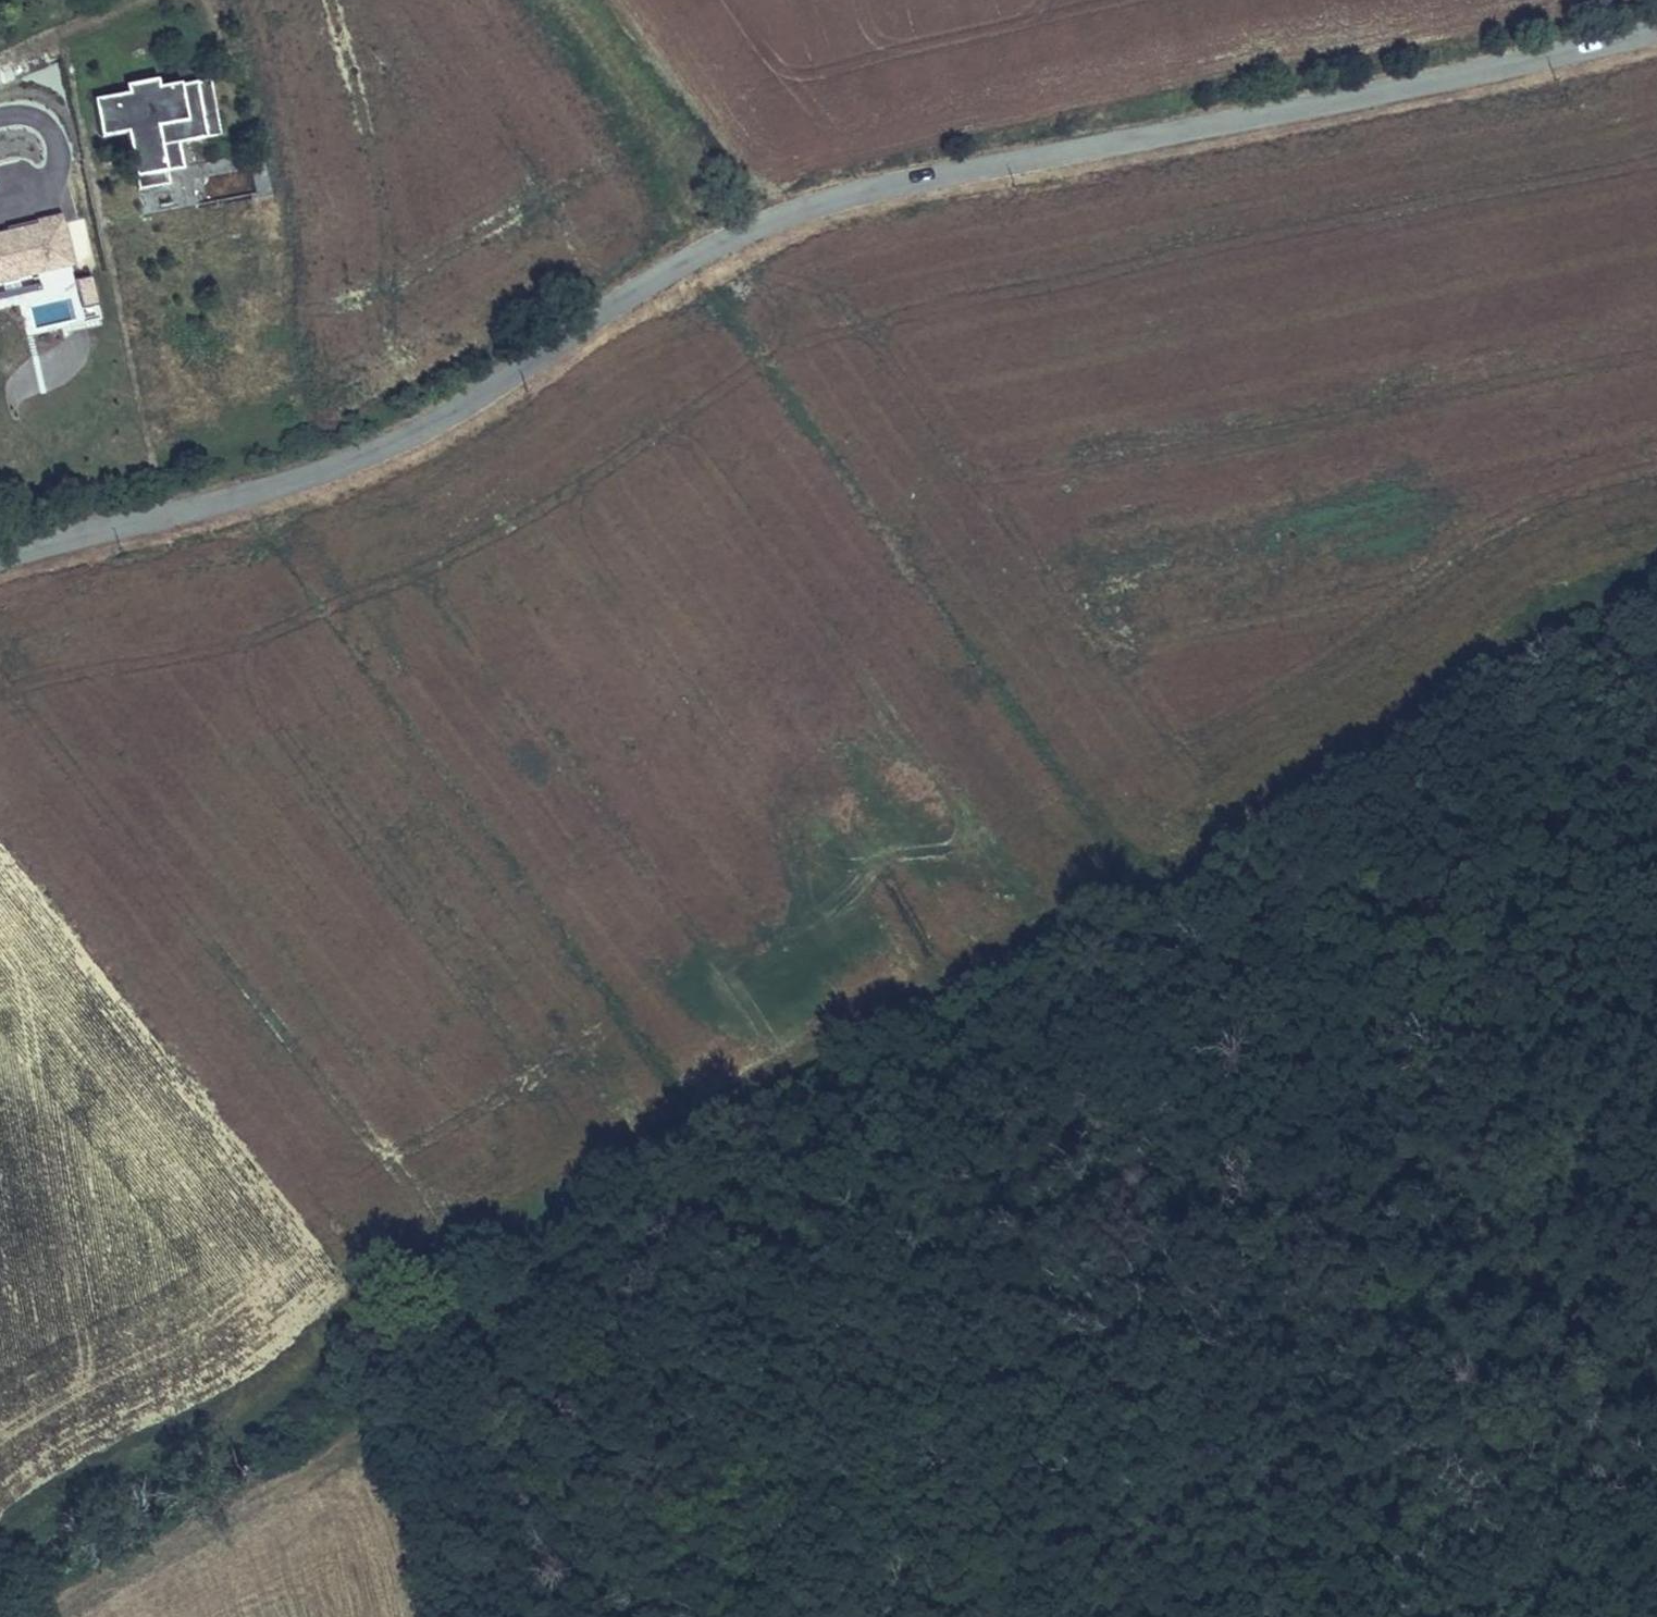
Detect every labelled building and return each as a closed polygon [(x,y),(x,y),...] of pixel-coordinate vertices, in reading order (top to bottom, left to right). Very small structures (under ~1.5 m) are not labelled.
[(171,191),(164,151),(211,144),(207,122),(198,86),(162,94),(159,83),(127,88),(129,99),(95,105),(103,145),(129,139),(140,197),(171,191)] [(17,305),(28,338),(103,323),(91,278),(77,280),(62,217),(0,235),(0,310),(17,305)]
